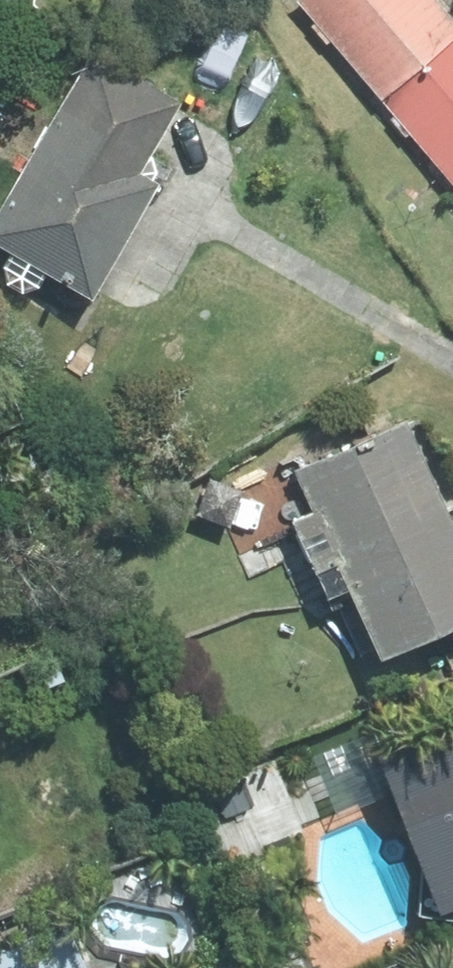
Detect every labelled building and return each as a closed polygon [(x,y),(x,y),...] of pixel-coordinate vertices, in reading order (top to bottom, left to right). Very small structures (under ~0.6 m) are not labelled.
[(383,96),(452,36),(452,16),(439,0),(300,0),(383,96)] [(383,96),(452,177),(452,36),(383,96)] [(0,214),(0,241),(93,294),(161,176),(141,165),(182,93),(97,45),(0,214)] [(295,467),(380,650),(452,617),(452,511),(409,415),(295,467)] [(379,740),(441,900),(452,896),(452,712),(379,740)] [(0,948),(0,967),(88,967),(68,919),(0,948)]
